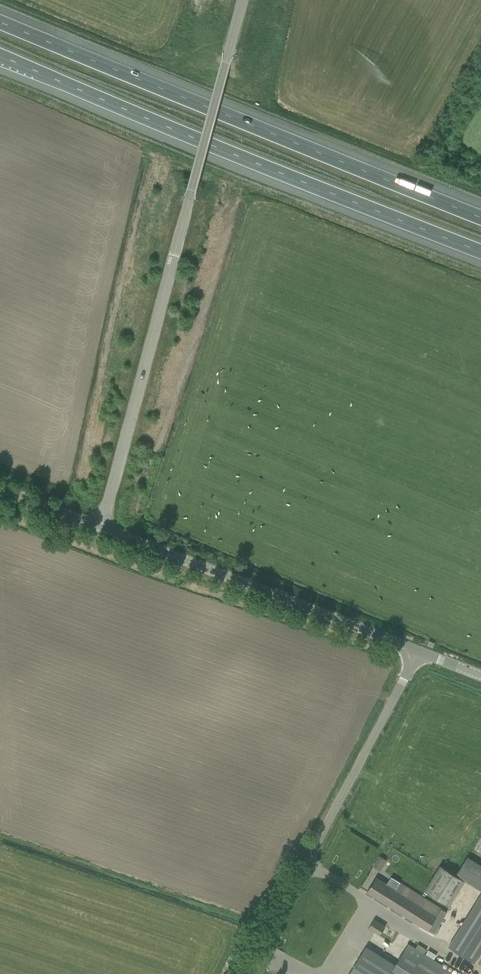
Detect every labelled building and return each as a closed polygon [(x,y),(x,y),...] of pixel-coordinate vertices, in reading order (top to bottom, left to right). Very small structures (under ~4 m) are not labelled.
[(379,855),(373,865),(382,870),(387,859),(379,855)] [(457,873),(480,888),(480,863),(468,855),(457,873)] [(426,892),(452,905),(466,877),(439,864),(426,892)] [(367,892),(434,933),(447,912),(441,909),(441,908),(391,877),(387,884),(376,877),(367,892)] [(449,946),(474,962),(480,951),(480,895),(449,946)] [(380,936),(386,926),(374,919),(368,929),(380,936)] [(424,953),(427,949),(419,944),(416,949),(410,945),(397,965),(367,946),(350,973),(458,973),(424,953)]
